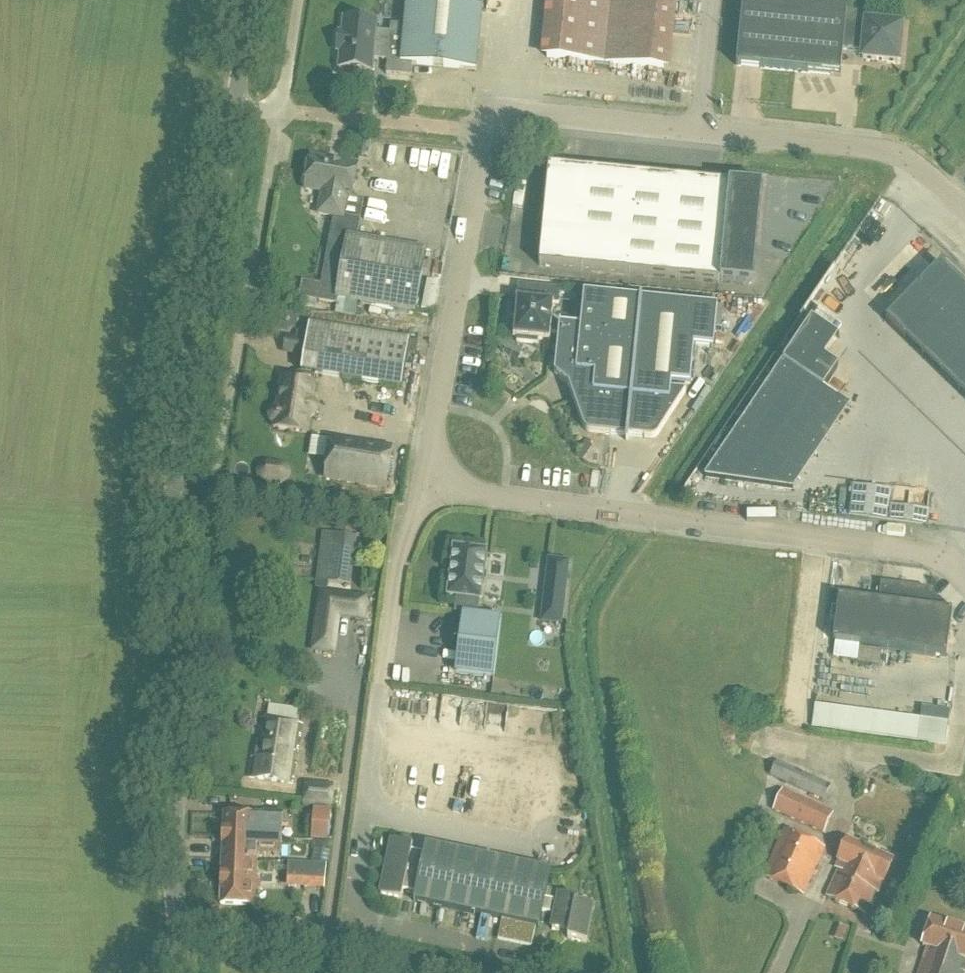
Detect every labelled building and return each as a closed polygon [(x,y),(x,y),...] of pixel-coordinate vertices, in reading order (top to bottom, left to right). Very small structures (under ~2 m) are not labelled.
[(404,27),(391,25),(390,33),(376,32),(377,21),(343,18),(342,34),(338,33),(336,53),(340,54),(338,70),(365,73),(366,66),(373,67),(373,61),(387,62),(386,75),(411,77),(412,65),(476,71),(483,0),(406,0),(404,27)] [(670,0),(553,0),(547,58),(663,70),(670,0)] [(865,24),(845,22),(846,11),(742,1),(736,67),(808,74),(808,73),(830,75),(839,68),(840,56),(841,56),(842,50),(862,52),(861,60),(897,63),(901,27),(865,24)] [(942,149),(937,155),(943,160),(948,155),(942,149)] [(357,166),(311,158),(305,190),(322,193),(318,215),(335,218),(331,238),(322,285),(321,295),(320,302),(338,305),(340,299),(358,302),(415,312),(426,253),(355,240),(358,221),(343,218),(346,198),(351,199),(357,166)] [(748,286),(745,286),(755,190),(757,190),(757,189),(548,169),(539,267),(748,287),(748,286)] [(940,266),(886,322),(964,399),(964,290),(940,266)] [(559,305),(560,290),(519,285),(517,302),(512,301),(510,318),(515,319),(513,338),(516,339),(516,343),(538,345),(539,341),(550,342),(551,323),(553,304),(559,305)] [(717,309),(624,300),(584,296),(580,328),(560,326),(561,324),(551,323),(550,342),(558,343),(554,375),(568,386),(583,429),(584,430),(585,431),(586,432),(587,433),(588,434),(590,434),(650,440),(652,440),(653,440),(654,440),(656,439),(657,438),(658,437),(684,400),(685,394),(683,394),(683,395),(670,393),(671,385),(690,387),(694,348),(713,350),(717,309)] [(805,301),(741,419),(754,457),(761,462),(765,473),(771,476),(781,473),(778,464),(784,454),(797,450),(800,444),(806,463),(844,393),(837,389),(834,382),(822,375),(834,354),(827,333),(833,322),(831,314),(805,301)] [(316,402),(312,400),(314,385),(313,385),(315,375),(401,389),(407,353),(409,342),(309,326),(308,329),(296,327),(293,345),(305,347),(301,372),(297,374),(294,377),(293,381),(281,379),(277,406),(273,407),(271,407),(270,409),(268,410),(268,412),(267,415),(268,419),(268,421),(270,424),(273,427),(273,429),(307,434),(309,420),(315,418),(317,416),(319,413),(319,410),(319,406),(318,403),(316,402)] [(409,342),(407,353),(422,355),(424,344),(409,342)] [(388,451),(329,444),(324,481),(384,488),(388,451)] [(280,485),(284,485),(287,484),(290,480),(290,476),(291,472),(289,468),(286,465),(282,463),(267,461),(264,462),(262,463),(259,464),(257,467),(256,471),(256,475),(257,479),(259,482),(263,484),(280,485)] [(330,514),(321,583),(355,587),(363,530),(349,528),(350,517),(330,514)] [(451,548),(445,596),(463,599),(461,614),(459,614),(452,674),(492,679),(499,619),(474,616),(476,600),(478,600),(484,552),(451,548)] [(568,562),(549,560),(541,623),(561,625),(568,562)] [(946,657),(952,613),(952,612),(928,590),(881,584),(878,604),(838,599),(832,643),(946,657)] [(317,591),(314,646),(337,648),(339,611),(366,613),(367,594),(317,591)] [(950,715),(891,714),(890,736),(949,737),(950,715)] [(292,785),(301,725),(262,719),(254,759),(252,759),(249,779),(292,785)] [(824,801),(830,787),(776,762),(770,776),(824,801)] [(330,809),(332,787),(306,784),(304,806),(330,809)] [(824,834),(833,814),(782,791),(773,811),(824,834)] [(257,841),(282,842),(283,813),(262,812),(262,817),(258,816),(224,815),(223,839),(257,841)] [(327,842),(329,817),(314,816),(312,840),(327,842)] [(803,896),(824,848),(784,830),(763,878),(803,896)] [(282,856),(282,842),(257,841),(223,839),(222,860),(257,861),(257,855),(282,856)] [(424,854),(411,852),(413,844),(392,840),(381,895),(401,899),(403,892),(415,894),(414,902),(539,928),(543,914),(555,916),(552,931),(569,934),(568,940),(586,943),(593,908),(577,905),(578,899),(559,895),(558,903),(545,900),(551,872),(425,846),(424,854)] [(878,894),(893,861),(847,841),(837,863),(841,864),(826,898),(864,915),(874,893),(878,894)] [(255,907),(257,861),(222,860),(220,905),(255,907)] [(290,865),(289,886),(307,887),(309,866),(290,865)] [(511,922),(501,920),(497,940),(507,942),(511,922)] [(931,921),(926,934),(923,933),(920,944),(923,944),(922,947),(927,948),(919,972),(964,972),(964,931),(931,921)] [(511,922),(507,942),(519,945),(523,925),(511,922)] [(523,925),(519,945),(530,947),(534,927),(523,925)]
